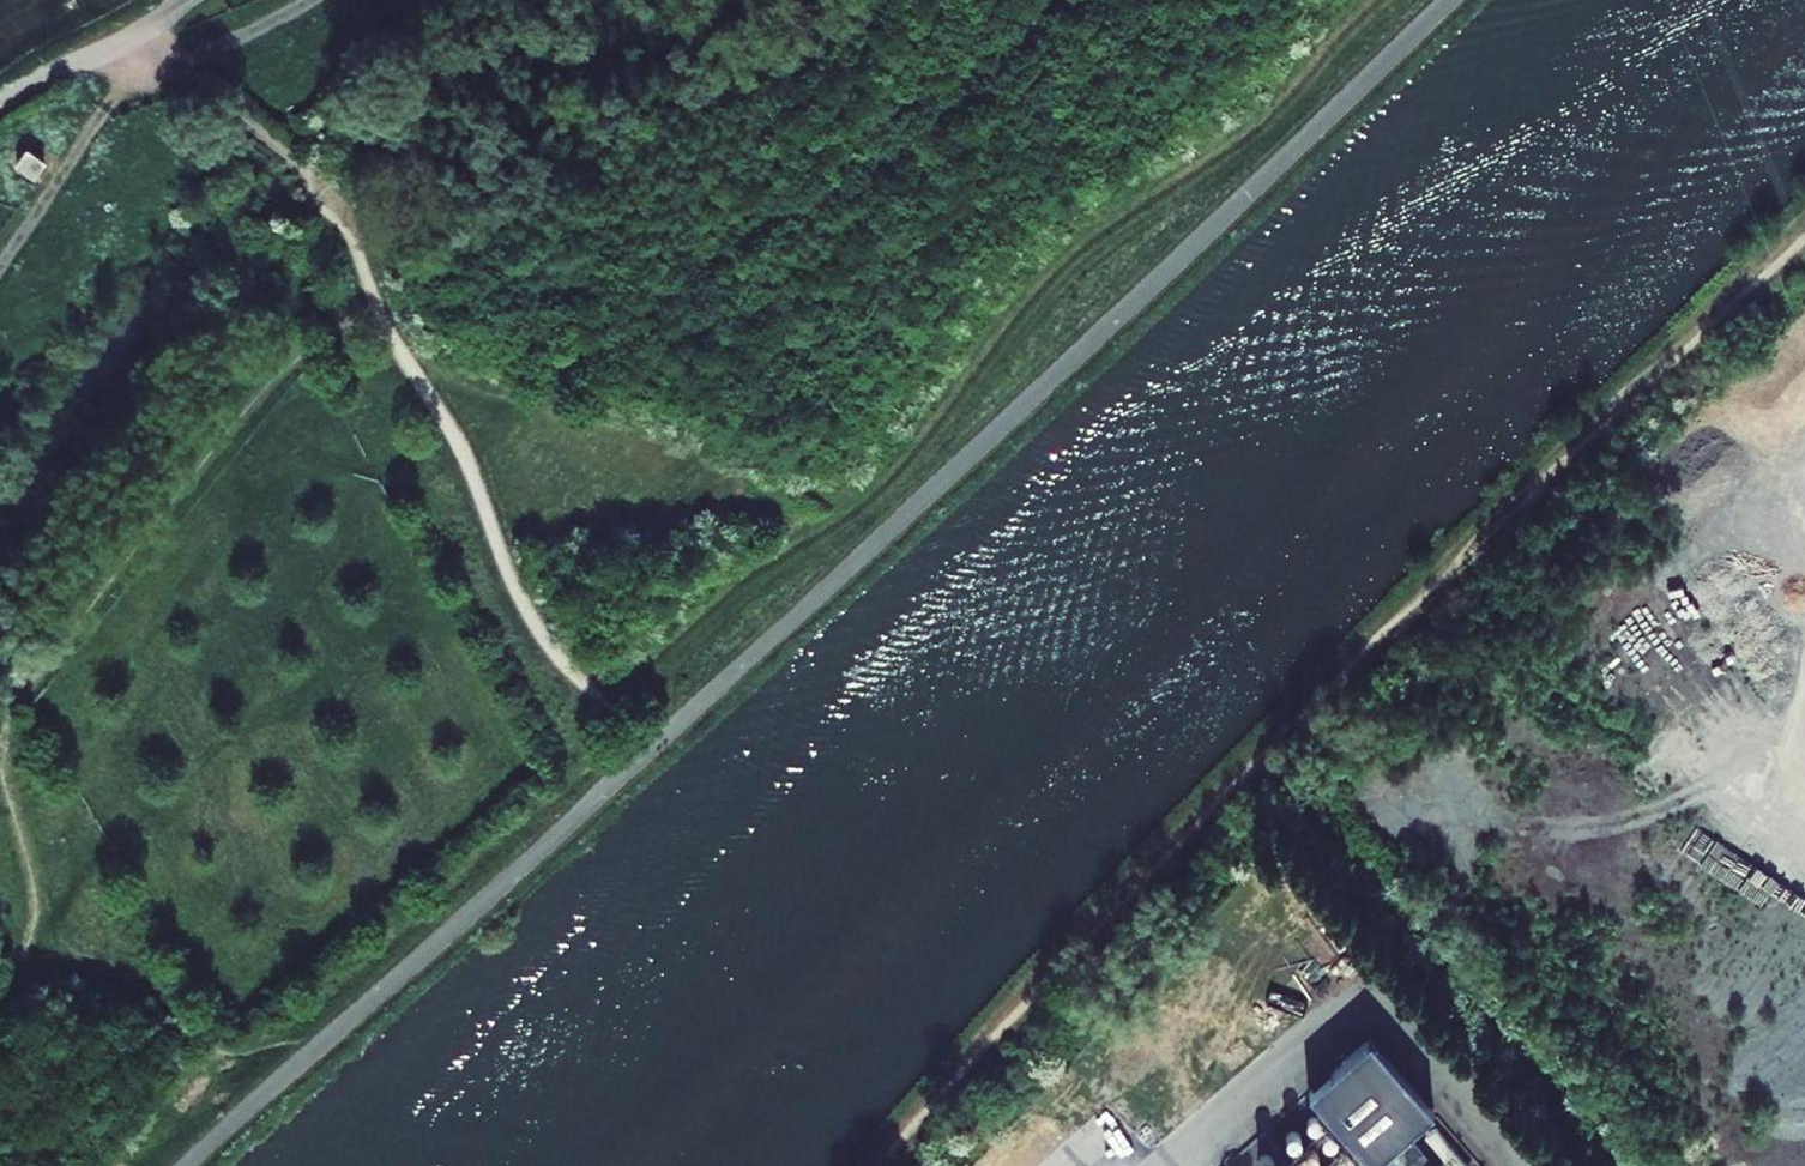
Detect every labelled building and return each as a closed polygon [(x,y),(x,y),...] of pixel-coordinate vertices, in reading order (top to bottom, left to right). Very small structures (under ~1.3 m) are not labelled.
[(27,148),(17,163),(34,175),(44,160),(27,148)] [(1304,1095),(1367,1165),(1369,1165),(1430,1111),(1366,1040),(1304,1095)]
